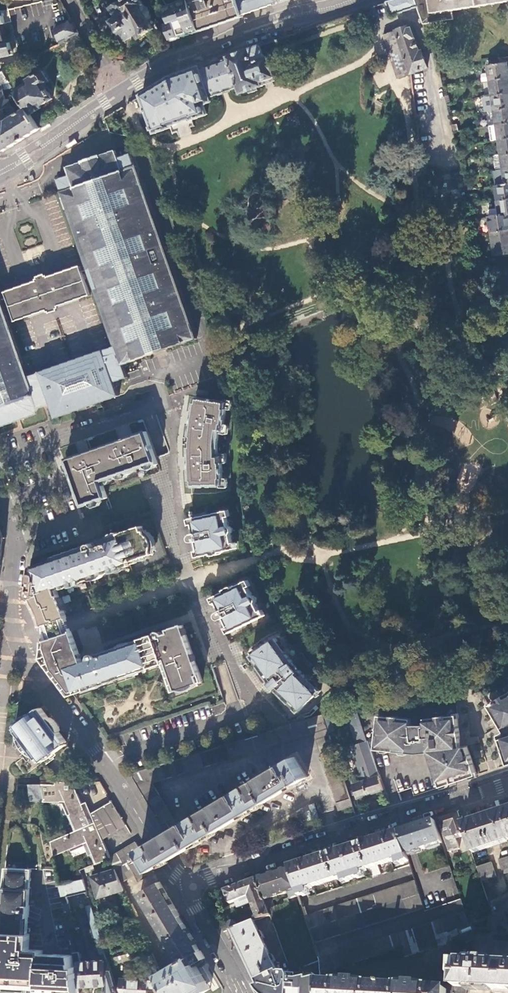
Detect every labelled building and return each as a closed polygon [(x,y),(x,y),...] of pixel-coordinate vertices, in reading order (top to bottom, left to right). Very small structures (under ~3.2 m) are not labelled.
[(135,35),(139,33),(141,37),(153,29),(140,7),(143,5),(140,0),(125,0),(111,8),(118,19),(112,22),(124,41),(135,35)] [(201,29),(201,28),(190,0),(182,3),(181,0),(173,3),(174,6),(167,8),(172,23),(166,26),(171,40),(189,34),(201,29)] [(238,0),(190,0),(201,28),(220,21),(243,13),(238,0)] [(243,13),(243,15),(260,9),(267,7),(279,3),(278,0),(238,0),(243,13)] [(387,2),(392,16),(418,7),(415,0),(391,0),(387,2)] [(418,7),(424,24),(454,19),(453,10),(507,2),(507,1),(507,0),(415,0),(418,7)] [(76,29),(71,21),(56,28),(59,41),(63,39),(78,33),(76,29)] [(385,35),(399,78),(428,68),(422,51),(420,52),(411,25),(396,30),(397,31),(385,35)] [(11,55),(8,44),(0,45),(0,58),(11,55)] [(265,57),(261,45),(244,51),(203,65),(170,77),(155,86),(142,95),(147,110),(149,115),(155,132),(171,126),(193,119),(207,114),(203,104),(212,101),(210,97),(223,92),(226,91),(228,91),(239,87),(241,92),(248,90),(258,87),(262,85),(261,81),(275,76),(268,57),(265,57)] [(500,58),(501,63),(487,65),(489,73),(490,81),(507,78),(507,56),(500,58)] [(26,109),(30,115),(42,108),(40,105),(53,98),(44,84),(49,81),(42,71),(26,81),(27,83),(15,91),(24,105),(25,106),(26,109)] [(0,73),(0,110),(3,109),(8,108),(4,93),(2,84),(9,82),(3,73),(0,73)] [(489,73),(480,74),(481,82),(490,81),(489,73)] [(490,81),(492,96),(507,93),(507,78),(490,81)] [(12,87),(9,82),(2,84),(4,93),(9,92),(8,88),(12,87)] [(492,96),(494,110),(507,108),(507,93),(492,96)] [(494,110),(496,125),(507,123),(507,108),(494,110)] [(40,129),(30,115),(26,109),(7,121),(7,120),(5,120),(5,122),(0,123),(0,140),(3,152),(22,140),(40,129)] [(494,110),(487,111),(489,126),(496,125),(494,110)] [(496,125),(499,140),(507,138),(507,123),(496,125)] [(496,125),(489,126),(491,141),(499,140),(496,125)] [(499,140),(501,155),(507,154),(507,138),(499,140)] [(135,166),(131,153),(119,158),(116,150),(99,156),(99,155),(91,158),(83,161),(83,162),(67,167),(70,175),(58,179),(62,191),(61,192),(96,292),(115,346),(122,365),(197,338),(137,166),(135,166)] [(501,155),(494,156),(496,171),(497,171),(503,170),(501,155)] [(503,170),(497,171),(499,186),(505,185),(503,170)] [(507,200),(507,184),(505,185),(499,186),(496,186),(498,201),(507,200)] [(507,214),(507,200),(498,201),(499,208),(500,215),(507,214)] [(499,208),(489,209),(490,217),(500,215),(499,208)] [(507,229),(507,214),(500,215),(490,217),(488,217),(490,232),(507,229)] [(490,232),(494,255),(507,253),(507,229),(490,232)] [(90,294),(80,265),(53,275),(53,276),(49,277),(58,306),(90,294)] [(43,278),(32,282),(33,283),(38,281),(47,309),(53,307),(58,306),(49,277),(53,276),(53,275),(43,278)] [(5,291),(15,320),(47,309),(38,281),(33,283),(32,282),(5,291)] [(15,320),(9,323),(28,376),(40,372),(40,371),(103,349),(103,350),(115,346),(96,292),(90,294),(58,306),(53,307),(47,309),(15,320)] [(35,414),(39,408),(51,403),(56,417),(118,396),(113,383),(126,378),(122,365),(115,346),(103,350),(103,349),(40,371),(40,372),(28,376),(9,323),(0,296),(0,426),(35,414)] [(506,365),(501,367),(499,373),(505,376),(507,374),(507,370),(506,365)] [(195,397),(194,401),(189,443),(190,487),(222,486),(222,463),(222,442),(227,402),(218,401),(218,399),(212,398),(212,400),(195,397)] [(154,452),(146,431),(64,460),(79,509),(106,501),(109,500),(105,491),(102,481),(157,462),(154,452)] [(225,510),(191,518),(194,533),(193,533),(191,535),(190,536),(190,539),(190,540),(193,542),(194,543),(196,542),(197,549),(195,549),(193,550),(192,552),(192,555),(195,557),(198,557),(208,555),(211,555),(216,555),(222,553),(226,551),(234,549),(230,534),(232,532),(232,530),(231,527),(229,526),(225,510)] [(54,557),(31,565),(28,584),(30,584),(29,593),(27,592),(33,599),(37,605),(40,611),(45,626),(67,618),(57,589),(137,561),(138,559),(137,558),(154,553),(153,549),(153,546),(153,541),(151,538),(145,529),(144,529),(142,525),(118,533),(115,533),(113,533),(110,533),(107,535),(107,536),(97,540),(93,543),(91,542),(89,543),(88,544),(87,545),(79,548),(74,548),(53,556),(54,557)] [(219,595),(214,596),(211,598),(209,599),(208,601),(209,603),(210,605),(211,606),(214,606),(215,606),(217,604),(220,610),(218,611),(216,613),(216,617),(217,618),(219,619),(221,619),(224,617),(231,632),(262,617),(255,603),(256,600),(256,599),(255,597),(253,595),(251,595),(245,581),(237,585),(233,586),(228,588),(222,591),(219,595)] [(68,617),(67,618),(45,626),(45,632),(46,636),(46,641),(72,632),(73,632),(70,624),(68,617)] [(72,632),(46,641),(45,657),(71,692),(85,687),(87,690),(94,687),(93,684),(100,682),(101,685),(108,682),(107,679),(163,659),(175,690),(203,680),(195,659),(193,660),(191,653),(193,652),(183,624),(169,629),(170,632),(164,634),(161,627),(154,630),(155,633),(104,650),(104,649),(95,652),(93,654),(91,656),(90,658),(90,660),(83,662),(72,632)] [(281,693),(298,709),(320,688),(316,683),(317,682),(312,677),(310,678),(300,667),(298,669),(292,661),(293,659),(285,648),(285,645),(281,640),(280,640),(277,636),(251,654),(266,675),(271,677),(273,675),(282,687),(281,688),(281,693)] [(432,650),(434,654),(446,650),(444,645),(438,648),(432,650)] [(446,650),(434,654),(434,655),(438,665),(450,660),(446,650)] [(503,732),(499,735),(507,763),(507,694),(489,705),(503,732)] [(60,730),(51,717),(48,719),(39,707),(16,724),(17,726),(15,727),(25,741),(27,740),(32,746),(30,747),(40,761),(42,759),(43,761),(66,744),(58,732),(60,730)] [(357,709),(347,712),(358,745),(362,744),(373,778),(353,784),(358,799),(384,791),(366,737),(363,727),(357,709)] [(335,732),(329,714),(323,716),(329,734),(334,747),(342,745),(338,731),(335,732)] [(441,786),(476,775),(467,746),(460,746),(460,741),(457,716),(425,718),(425,725),(412,725),(412,718),(379,715),(377,749),(416,753),(430,752),(441,786)] [(131,775),(160,825),(172,818),(152,783),(314,733),(336,802),(350,798),(334,747),(329,734),(323,716),(131,775)] [(295,757),(166,834),(178,855),(191,847),(232,822),(270,800),(307,777),(295,757)] [(43,800),(43,802),(53,802),(53,803),(64,804),(75,831),(90,824),(88,820),(93,818),(92,814),(87,802),(82,804),(73,781),(56,781),(56,785),(40,785),(42,797),(43,800)] [(91,797),(93,801),(105,795),(99,782),(95,784),(99,793),(91,797)] [(29,784),(30,801),(43,800),(42,797),(40,785),(29,784)] [(350,798),(336,802),(339,811),(353,807),(350,798)] [(126,825),(112,803),(92,814),(93,818),(102,839),(126,825)] [(499,813),(507,839),(507,810),(499,813)] [(462,825),(458,813),(450,815),(438,819),(450,852),(460,849),(456,836),(465,833),(462,825)] [(499,813),(462,825),(465,833),(472,852),(507,840),(507,839),(499,813)] [(54,856),(88,842),(96,863),(100,862),(110,858),(102,839),(93,818),(88,820),(90,824),(75,831),(51,842),(54,856)] [(442,843),(434,820),(417,826),(399,832),(407,854),(442,843)] [(407,854),(399,832),(360,845),(329,855),(290,868),(298,896),(298,897),(309,894),(307,889),(343,877),(345,881),(363,876),(362,871),(368,869),(391,861),(397,859),(399,864),(409,861),(407,854)] [(152,839),(140,849),(153,869),(165,862),(178,855),(166,834),(152,839)] [(139,850),(140,849),(136,842),(110,858),(115,870),(121,883),(135,876),(138,882),(154,873),(152,870),(151,870),(139,850)] [(153,869),(140,849),(139,850),(151,870),(152,870),(153,869)] [(499,860),(504,874),(507,873),(507,857),(499,860)] [(492,863),(477,868),(482,882),(497,876),(492,863)] [(5,867),(1,908),(3,908),(2,931),(0,931),(0,980),(21,982),(23,944),(19,944),(20,933),(18,932),(19,922),(24,922),(25,904),(20,904),(21,888),(26,888),(25,880),(24,873),(20,868),(5,867)] [(31,869),(20,868),(24,873),(25,880),(26,888),(30,888),(31,869)] [(298,896),(290,868),(276,872),(256,879),(267,910),(274,907),(273,904),(271,899),(289,893),(291,899),(298,896)] [(110,895),(124,890),(121,883),(115,870),(91,877),(98,898),(110,895)] [(83,879),(59,885),(65,915),(71,913),(68,897),(71,896),(76,895),(87,892),(83,879)] [(267,910),(256,879),(240,885),(225,891),(229,903),(235,901),(238,907),(252,902),(257,916),(258,919),(269,915),(267,910)] [(315,944),(424,908),(415,881),(305,917),(310,934),(311,933),(315,944)] [(205,958),(202,953),(193,938),(167,894),(159,882),(140,893),(181,962),(161,974),(169,992),(187,992),(195,988),(198,992),(203,992),(210,988),(196,964),(205,958)] [(507,910),(507,894),(489,903),(493,916),(507,910)] [(91,905),(86,906),(100,954),(105,953),(91,905)] [(493,916),(491,917),(490,934),(475,933),(474,963),(454,962),(453,978),(456,978),(456,985),(447,989),(448,990),(449,992),(507,992),(507,991),(507,910),(493,916)] [(458,930),(470,925),(468,918),(466,912),(319,959),(320,971),(331,971),(401,948),(405,958),(429,950),(431,955),(462,938),(458,930)] [(473,924),(476,923),(474,915),(468,918),(470,925),(473,924)] [(224,932),(233,929),(236,928),(234,922),(230,920),(220,924),(224,932)] [(236,928),(233,929),(259,986),(280,976),(254,921),(252,921),(236,928)] [(462,938),(475,933),(476,933),(473,924),(470,925),(458,930),(462,938)] [(143,950),(150,948),(141,928),(135,930),(143,950)] [(23,944),(21,982),(34,983),(40,983),(40,988),(48,989),(46,953),(42,953),(42,950),(27,949),(28,944),(23,944)] [(144,962),(155,961),(150,948),(143,950),(139,951),(141,956),(144,962)] [(141,956),(139,951),(139,950),(124,954),(126,960),(141,956)] [(73,953),(73,955),(75,965),(78,966),(78,986),(104,985),(102,961),(81,962),(79,952),(76,952),(73,953)] [(53,992),(64,992),(64,990),(79,991),(78,986),(78,966),(75,965),(73,955),(46,953),(48,989),(53,989),(53,992)] [(105,992),(117,992),(105,953),(100,954),(102,961),(104,985),(105,992)] [(150,974),(161,974),(155,961),(144,962),(148,974),(150,975),(150,974)] [(161,974),(150,974),(150,975),(150,980),(149,992),(169,992),(161,974)] [(294,981),(293,979),(292,977),(284,977),(282,978),(280,976),(259,986),(262,990),(259,992),(293,992),(294,981)] [(150,980),(140,980),(121,978),(120,987),(122,992),(149,992),(150,980)] [(320,984),(320,978),(302,978),(301,979),(293,979),(294,981),(293,992),(321,992),(320,984)] [(448,990),(421,989),(421,985),(409,984),(409,989),(386,987),(386,985),(382,985),(382,988),(360,986),(361,982),(348,982),(348,986),(320,984),(321,992),(449,992),(448,990)]
